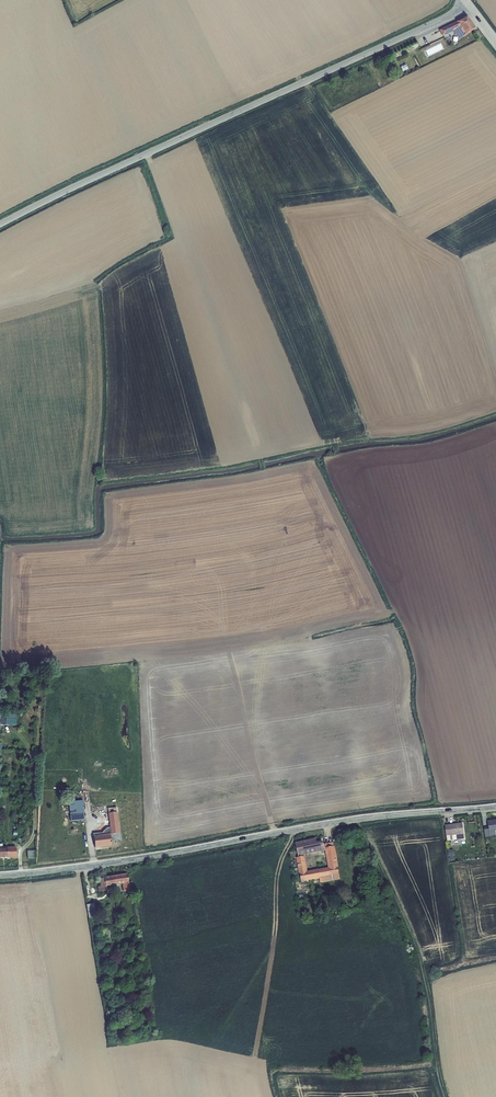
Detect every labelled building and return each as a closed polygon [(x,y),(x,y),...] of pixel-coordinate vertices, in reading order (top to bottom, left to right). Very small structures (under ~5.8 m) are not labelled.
[(440,30),(443,36),(453,31),(458,39),(475,28),(468,17),(465,17),(457,22),(440,30)] [(425,35),(416,41),(421,48),(430,42),(425,35)] [(441,43),(423,51),(426,57),(443,49),(441,43)] [(395,54),(397,58),(412,51),(410,46),(395,54)] [(5,724),(16,725),(16,711),(6,711),(5,724)] [(119,833),(117,807),(108,808),(110,834),(119,833)] [(487,838),(494,837),(493,832),(495,832),(495,822),(486,823),(486,829),(487,838)] [(461,840),(460,825),(444,827),(446,842),(461,840)] [(110,834),(93,836),(95,847),(111,845),(110,834)] [(305,858),(300,859),(299,859),(304,886),(311,884),(310,881),(320,879),(322,892),(331,890),(330,883),(341,881),(333,845),(323,847),(323,844),(317,846),(316,841),(297,846),(300,856),(327,850),(331,869),(308,873),(305,858)] [(16,857),(16,847),(2,847),(2,844),(0,844),(0,858),(16,857)] [(125,886),(126,894),(132,894),(130,877),(103,881),(104,889),(101,889),(102,894),(108,893),(108,890),(109,890),(109,889),(125,886)] [(97,905),(89,906),(91,916),(98,914),(97,905)]
